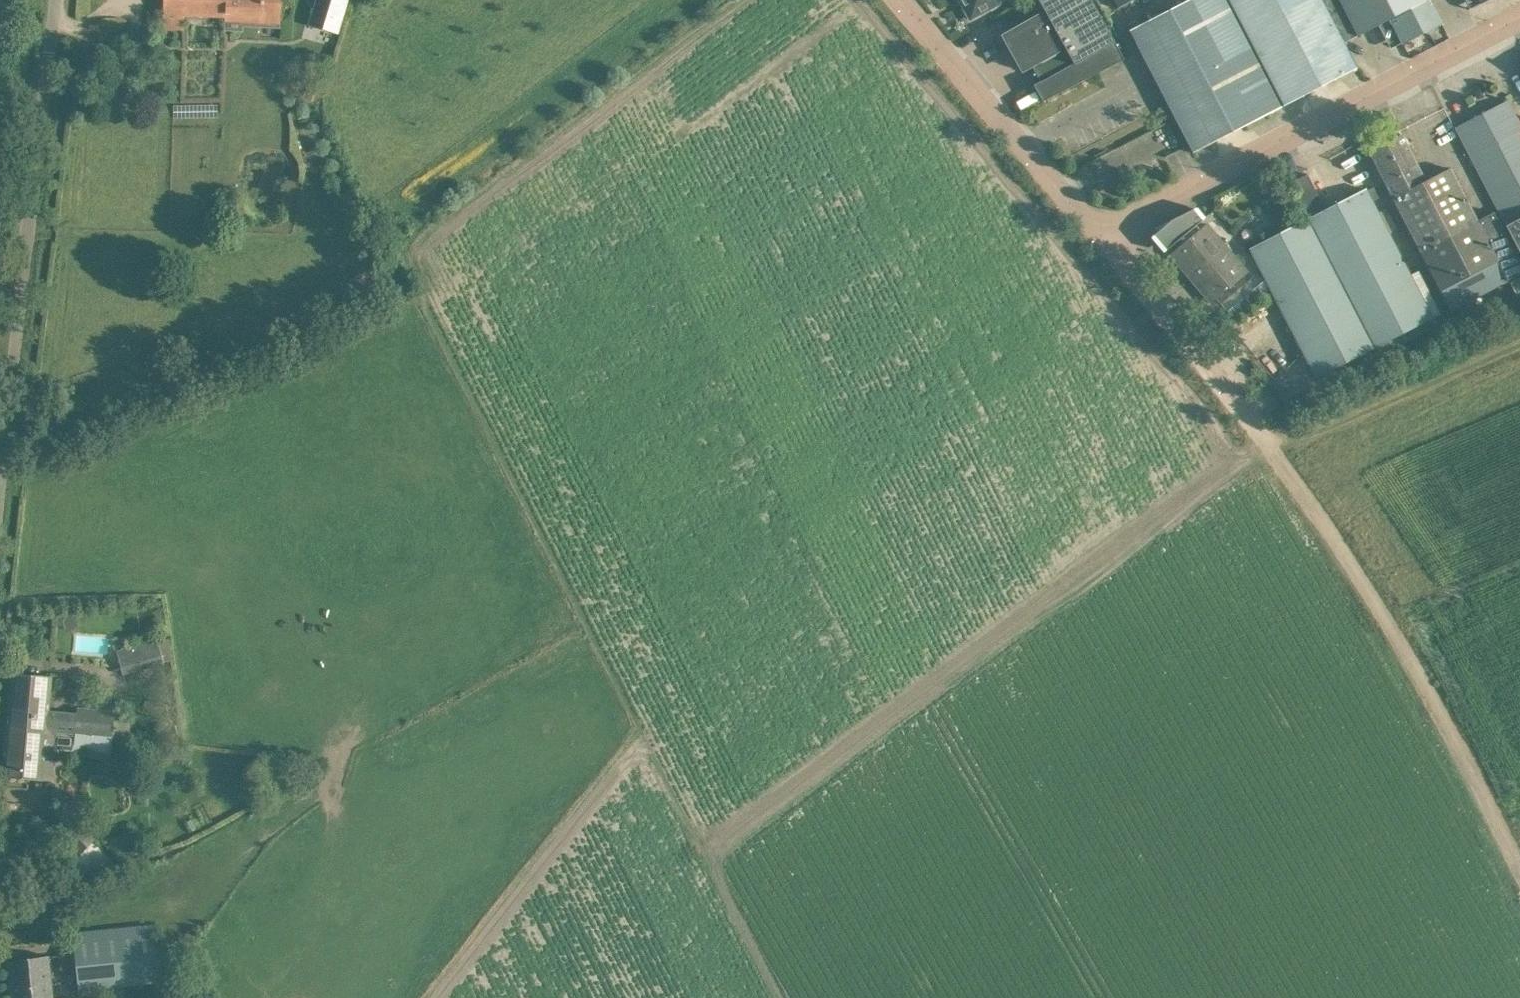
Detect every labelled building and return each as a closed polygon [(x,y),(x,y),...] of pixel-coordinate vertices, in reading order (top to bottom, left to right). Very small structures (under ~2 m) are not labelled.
[(279,24),(280,0),(165,0),(164,23),(184,23),(184,18),(225,18),(225,23),(279,24)] [(339,33),(349,0),(316,0),(308,24),(339,33)] [(997,0),(960,0),(971,18),(988,9),(991,9),(996,7),(996,4),(998,3),(997,0)] [(1124,59),(1091,0),(1038,0),(1046,15),(1039,19),(1038,16),(1003,35),(1022,70),(1031,65),(1040,81),(1033,85),(1043,101),(1124,59)] [(1130,30),(1193,152),(1358,67),(1344,41),(1323,0),(1187,0),(1130,30)] [(1344,41),(1356,35),(1357,36),(1390,19),(1403,44),(1442,24),(1429,0),(1323,0),(1344,41)] [(1518,118),(1508,100),(1455,127),(1507,226),(1519,254),(1519,122),(1518,118)] [(1394,118),(1384,123),(1390,135),(1400,130),(1394,118)] [(1377,169),(1440,291),(1459,281),(1497,261),(1506,279),(1519,271),(1519,265),(1493,212),(1477,220),(1450,168),(1425,181),(1401,134),(1368,151),(1377,169)] [(1289,183),(1308,219),(1374,346),(1431,317),(1365,189),(1330,207),(1323,204),(1307,174),(1289,183)] [(1286,198),(1275,208),(1285,219),(1296,209),(1286,198)] [(1195,208),(1170,220),(1153,235),(1152,236),(1164,251),(1166,250),(1171,246),(1170,246),(1185,234),(1189,239),(1169,255),(1210,303),(1247,271),(1207,224),(1201,229),(1197,224),(1203,219),(1195,208)] [(1374,346),(1308,219),(1250,249),(1316,376),(1374,346)] [(1473,298),(1457,307),(1463,318),(1479,309),(1473,298)] [(123,651),(130,674),(169,662),(161,639),(123,651)] [(12,673),(7,729),(56,734),(56,732),(76,734),(76,732),(113,736),(115,712),(78,708),(77,714),(49,711),(52,676),(32,674),(12,673)] [(153,721),(153,731),(163,732),(163,721),(153,721)] [(56,734),(7,729),(3,776),(43,780),(43,779),(51,780),(56,734)] [(111,753),(113,736),(76,732),(76,734),(56,732),(75,734),(73,749),(111,753)] [(46,820),(79,855),(84,850),(95,862),(90,866),(97,872),(106,863),(110,867),(115,863),(94,841),(97,839),(63,804),(46,820)] [(10,856),(10,857),(11,858),(11,859),(12,860),(12,861),(13,861),(14,862),(15,862),(16,862),(17,862),(18,862),(19,862),(20,862),(20,861),(21,861),(22,860),(22,859),(23,859),(23,858),(23,857),(23,856),(23,855),(23,854),(23,853),(22,853),(22,852),(21,852),(21,851),(20,851),(19,850),(18,850),(17,850),(16,850),(15,850),(14,850),(14,851),(13,851),(12,852),(11,853),(11,854),(10,855),(10,856)] [(159,980),(153,925),(73,933),(79,988),(159,980)] [(49,957),(9,961),(12,997),(53,997),(49,957)]
